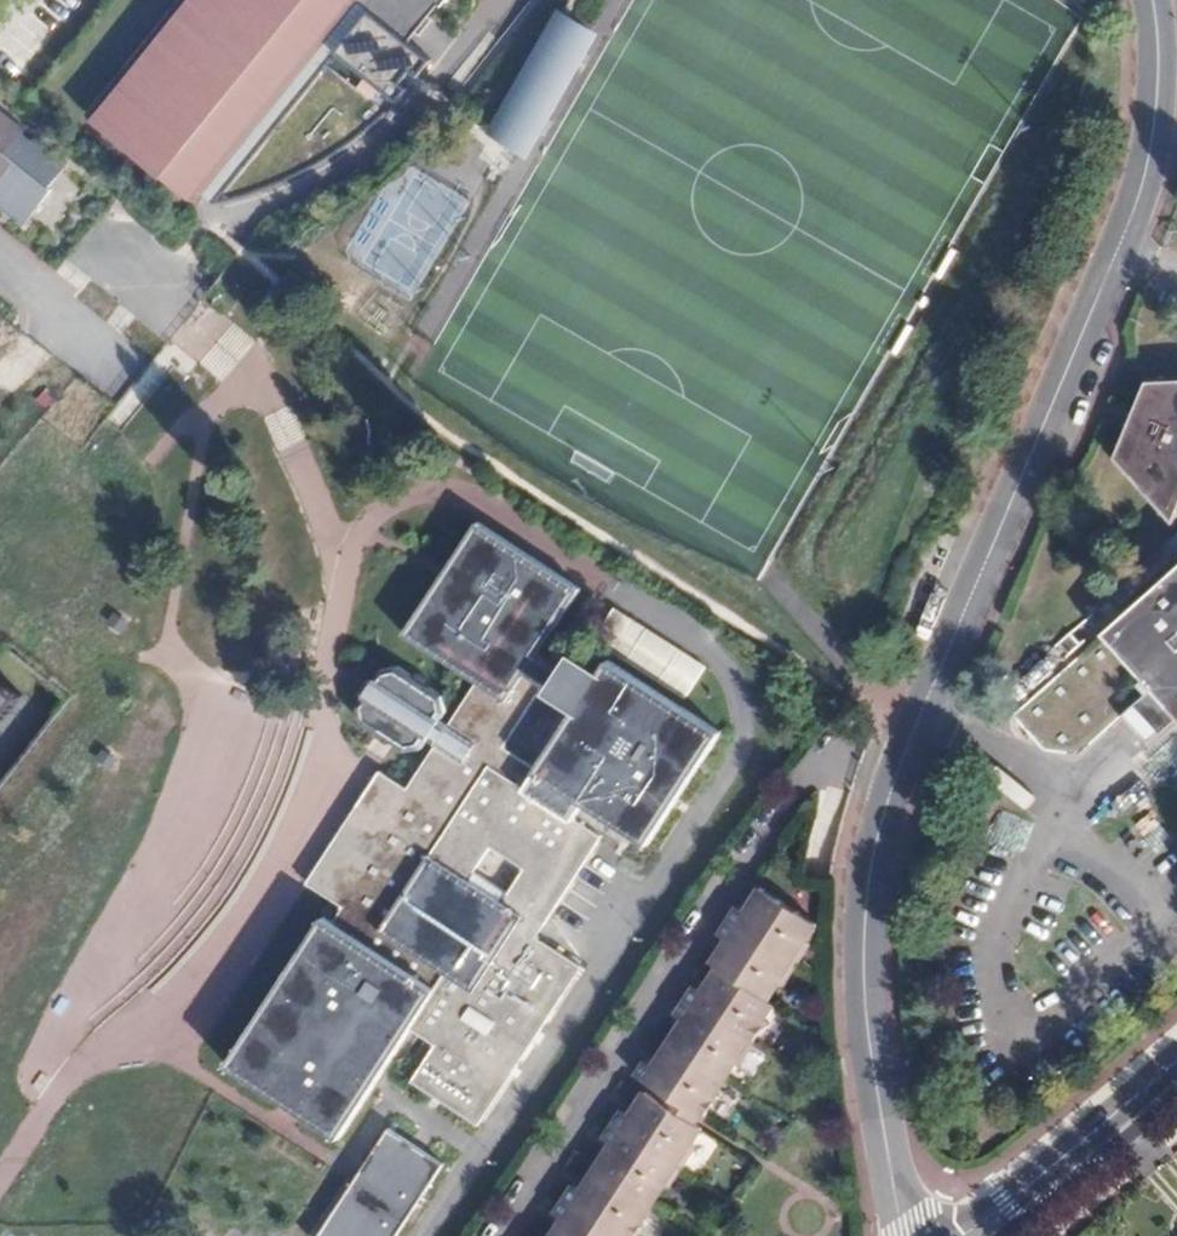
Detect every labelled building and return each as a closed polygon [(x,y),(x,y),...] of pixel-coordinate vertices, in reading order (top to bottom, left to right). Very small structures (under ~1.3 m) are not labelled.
[(94,117),(197,201),(203,194),(358,0),(372,12),(338,54),(332,61),(269,139),(216,205),(232,201),(247,197),(261,193),(275,188),(289,182),(302,176),(315,169),(327,162),(340,154),(364,137),(375,127),(386,118),(396,107),(399,104),(413,88),(405,82),(413,73),(420,79),(434,62),(412,44),(447,0),(187,0),(94,117)] [(269,139),(332,61),(338,54),(372,12),(358,0),(203,194),(216,205),(269,139)] [(605,34),(562,10),(490,134),(533,159),(546,137),(536,131),(526,149),(506,137),(573,22),(593,34),(583,51),(592,56),(605,34)] [(593,34),(573,22),(506,137),(526,149),(536,131),(546,137),(547,138),(557,122),(555,121),(545,116),(574,66),(583,72),(585,73),(594,58),(592,56),(583,51),(593,34)] [(583,72),(574,66),(545,116),(555,121),(583,72)] [(25,230),(53,192),(48,189),(64,171),(0,116),(0,209),(25,230)] [(1140,382),(1108,458),(1164,520),(1176,489),(1176,379),(1140,382)] [(377,773),(302,886),(343,912),(332,929),(321,922),(223,1071),(335,1144),(405,1036),(430,1052),(407,1087),(474,1131),(577,972),(534,944),(599,843),(571,825),(572,823),(579,813),(582,808),(646,850),(719,738),(606,663),(588,690),(537,655),(580,590),(476,521),(401,636),(474,684),(447,724),(439,719),(443,711),(441,695),(429,687),(426,677),(418,671),(407,673),(395,666),(379,667),(371,678),(363,678),(356,689),(358,701),(354,706),(357,723),(368,731),(370,742),(379,748),(392,746),(402,752),(419,750),(423,743),(431,748),(404,790),(377,773)] [(1097,636),(1146,691),(1172,719),(1176,725),(1176,564),(1097,636)] [(649,631),(616,611),(596,641),(629,662),(649,631)] [(708,670),(649,632),(629,662),(688,700),(708,670)] [(1146,691),(1118,717),(1142,746),(1172,719),(1146,691)] [(688,992),(680,1005),(671,1019),(680,1024),(675,1032),(665,1047),(654,1064),(650,1071),(641,1065),(632,1079),(664,1099),(682,1111),(701,1123),(714,1103),(710,1100),(722,1083),(731,1068),(735,1070),(749,1048),(761,1030),(757,1028),(769,1010),(762,1006),(774,987),(777,989),(790,970),(802,952),(798,949),(810,931),(754,896),(743,913),(739,920),(730,914),(721,928),(713,940),(723,946),(719,952),(707,971),(712,974),(701,991),(696,998),(688,992)] [(556,1227),(551,1235),(635,1235),(642,1226),(636,1223),(648,1206),(659,1189),(663,1193),(678,1171),(690,1152),(684,1149),(696,1131),(677,1119),(658,1107),(641,1096),(630,1113),(625,1120),(617,1115),(609,1127),(601,1140),(609,1146),(605,1152),(593,1170),(583,1185),(578,1193),(570,1188),(561,1202),(552,1216),(560,1221),(556,1227)] [(682,1111),(664,1099),(658,1107),(677,1119),(682,1111)] [(385,1135),(318,1235),(395,1235),(438,1170),(385,1135)]
